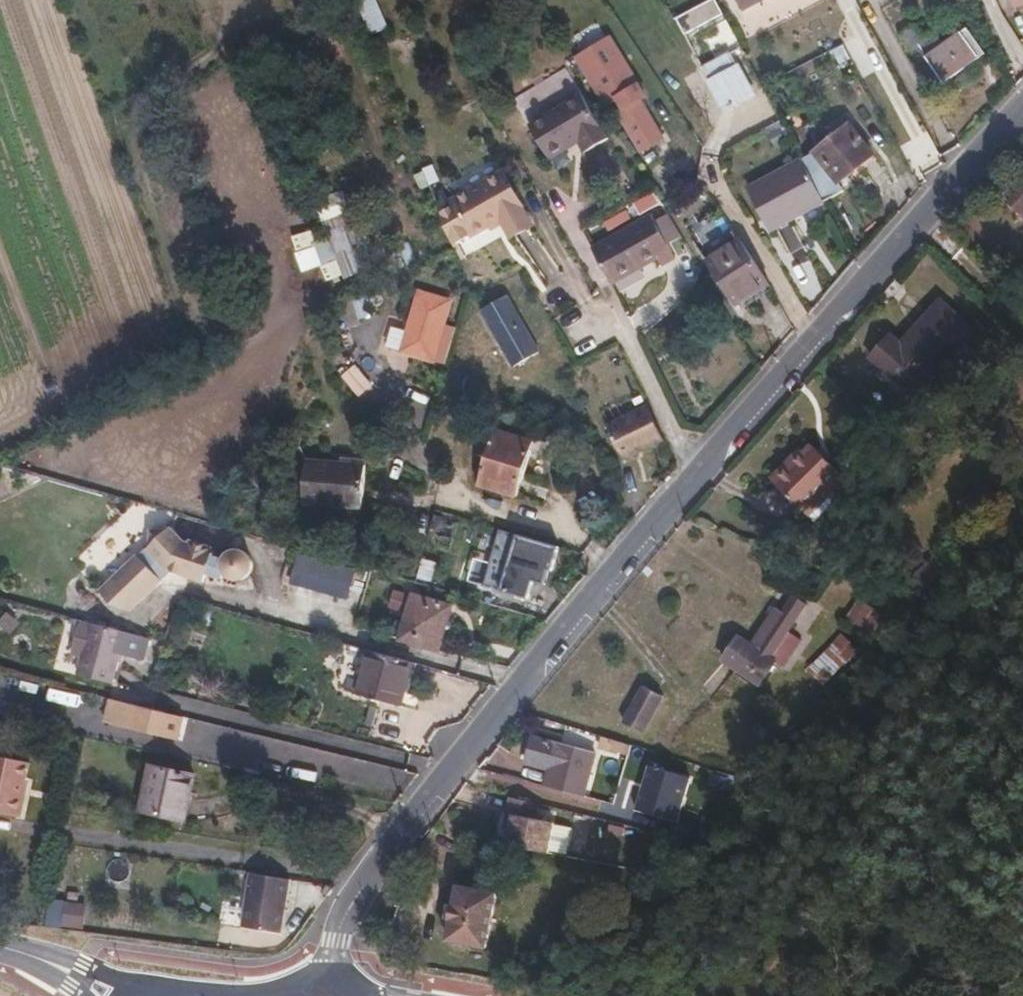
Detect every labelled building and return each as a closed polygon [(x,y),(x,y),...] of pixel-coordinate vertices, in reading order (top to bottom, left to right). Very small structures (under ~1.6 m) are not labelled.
[(683,31),(723,17),(717,0),(710,0),(676,12),(683,31)] [(741,9),(760,0),(737,0),(741,9)] [(814,5),(812,0),(770,0),(739,16),(751,39),(814,5)] [(1012,9),(1022,5),(1022,0),(1008,0),(1012,9)] [(981,64),(961,37),(953,43),(973,70),(981,64)] [(726,60),(698,74),(719,114),(747,99),(726,60)] [(646,95),(607,119),(631,157),(670,132),(646,95)] [(574,98),(522,129),(540,160),(575,140),(582,151),(600,141),(574,98)] [(831,143),(843,134),(839,129),(827,138),(831,143)] [(831,189),(867,160),(845,132),(843,134),(831,143),(814,156),(807,161),(796,166),(797,169),(818,209),(820,213),(837,198),(831,189)] [(531,223),(523,209),(524,208),(504,169),(470,185),(468,187),(450,196),(452,202),(438,208),(454,247),(483,232),(502,222),(509,235),(531,223)] [(789,226),(818,209),(797,169),(747,198),(771,241),(791,230),(789,226)] [(1022,180),(1022,179),(1018,176),(1007,187),(1009,190),(1007,190),(1003,198),(1005,200),(1022,180)] [(1005,200),(1003,202),(1022,221),(1022,180),(1005,200)] [(325,281),(361,270),(353,245),(364,242),(350,198),(318,209),(327,235),(312,240),(325,281)] [(666,263),(643,218),(582,249),(601,285),(648,262),(653,270),(666,263)] [(491,245),(509,235),(502,222),(483,232),(491,245)] [(512,240),(534,229),(531,223),(509,235),(512,240)] [(768,297),(738,252),(709,271),(706,266),(701,269),(712,286),(713,285),(726,304),(725,304),(734,318),(768,297)] [(726,304),(713,285),(712,286),(708,289),(719,307),(725,304),(726,304)] [(438,363),(456,301),(425,292),(406,354),(438,363)] [(511,296),(485,311),(518,366),(544,350),(511,296)] [(901,349),(939,307),(935,304),(897,345),(901,349)] [(918,371),(939,346),(949,354),(963,340),(948,327),(953,321),(939,307),(901,349),(897,345),(886,335),(866,357),(904,397),(923,376),(918,371)] [(968,335),(953,321),(948,327),(963,340),(968,335)] [(658,436),(641,403),(601,424),(618,457),(658,436)] [(514,495),(531,438),(494,427),(476,483),(514,495)] [(797,444),(768,475),(807,513),(836,481),(830,476),(838,466),(808,438),(799,446),(797,444)] [(363,507),(364,463),(305,460),(304,505),(363,507)] [(527,596),(533,577),(545,581),(557,544),(503,527),(485,583),(527,596)] [(245,569),(243,562),(241,558),(238,556),(232,553),(224,554),(217,560),(206,557),(207,551),(205,551),(206,548),(184,542),(183,545),(177,543),(162,528),(158,532),(142,532),(143,547),(133,558),(131,556),(108,580),(147,590),(165,572),(200,581),(202,572),(218,576),(221,580),(229,583),(238,581),(243,576),(245,569)] [(295,553),(289,583),(348,596),(354,566),(295,553)] [(126,612),(147,590),(108,580),(94,595),(107,607),(126,612)] [(767,655),(803,598),(789,589),(752,645),(767,655)] [(442,650),(455,604),(416,593),(403,639),(442,650)] [(108,681),(121,630),(87,621),(74,672),(108,681)] [(755,681),(771,657),(767,655),(752,645),(733,633),(717,657),(755,681)] [(841,634),(832,646),(848,659),(857,647),(841,634)] [(403,691),(412,660),(346,642),(341,661),(365,668),(357,693),(395,703),(398,689),(403,691)] [(638,680),(615,718),(635,729),(657,691),(638,680)] [(170,734),(176,712),(102,694),(96,717),(170,734)] [(591,744),(531,728),(523,755),(545,761),(541,777),(580,788),(591,744)] [(7,813),(19,756),(0,752),(0,811),(7,813)] [(186,769),(141,759),(139,767),(184,776),(186,769)] [(169,815),(176,786),(183,783),(184,776),(139,767),(130,807),(169,815)] [(175,816),(183,783),(176,786),(169,815),(175,816)] [(534,814),(537,801),(505,793),(501,810),(550,821),(551,818),(534,814)] [(630,798),(624,819),(663,829),(668,808),(630,798)] [(550,821),(501,810),(500,815),(507,817),(504,826),(547,835),(550,821)] [(504,826),(507,817),(500,815),(497,825),(504,826)] [(544,848),(547,835),(504,826),(501,839),(544,848)] [(278,935),(288,883),(249,875),(240,929),(278,935)] [(450,880),(439,934),(478,943),(490,888),(450,880)] [(66,901),(63,924),(85,927),(88,904),(66,901)]
